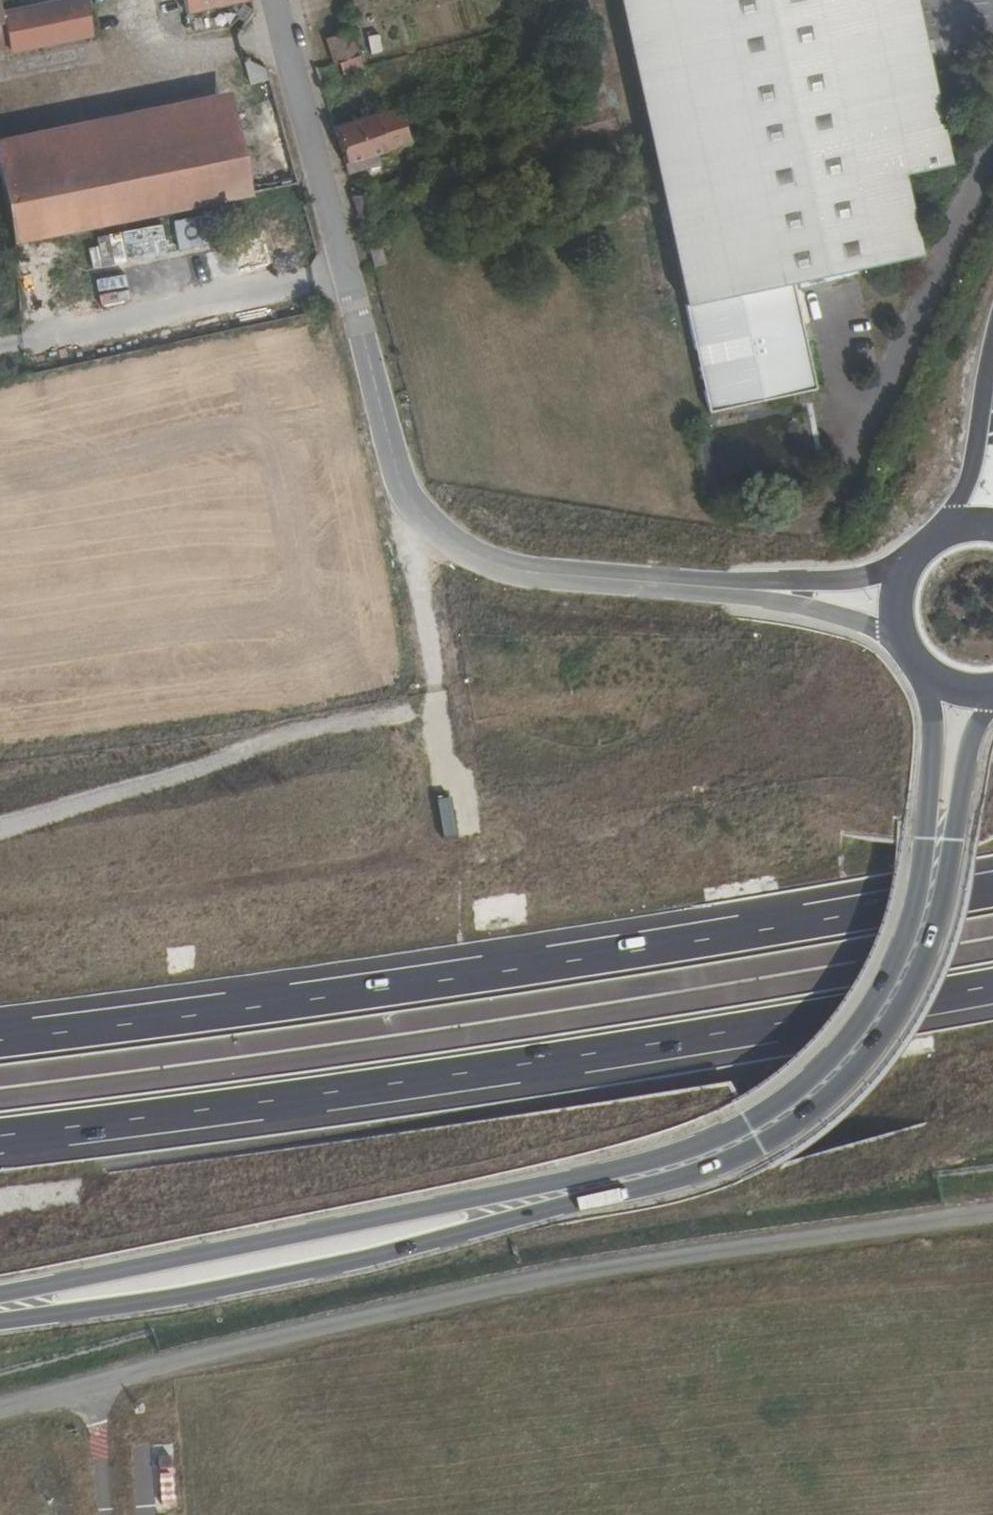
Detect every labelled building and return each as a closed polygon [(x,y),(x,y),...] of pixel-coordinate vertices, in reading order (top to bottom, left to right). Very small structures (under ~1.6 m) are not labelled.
[(17,0),(0,0),(0,42),(16,40),(17,47),(26,45),(27,49),(107,34),(100,0),(76,0),(20,11),(17,0)] [(205,16),(262,4),(261,0),(202,0),(205,16)] [(694,288),(801,264),(926,236),(909,157),(957,146),(937,55),(925,0),(631,0),(694,288)] [(367,27),(339,35),(346,60),(367,54),(369,64),(379,62),(367,27)] [(346,60),(348,70),(369,64),(367,54),(346,60)] [(245,65),(249,84),(268,80),(264,61),(245,65)] [(436,87),(438,94),(446,92),(444,84),(436,87)] [(420,139),(410,101),(344,119),(354,157),(393,146),(420,139)] [(108,221),(242,190),(262,185),(243,108),(89,144),(108,221)] [(7,163),(25,240),(108,221),(89,144),(7,163)] [(393,146),(354,157),(356,170),(396,158),(393,146)] [(381,179),(359,186),(364,210),(396,191),(393,186),(385,189),(381,179)] [(201,215),(172,220),(177,251),(206,246),(201,215)] [(96,268),(178,249),(171,220),(89,239),(96,268)] [(385,237),(374,241),(380,260),(391,255),(385,237)] [(823,369),(801,264),(694,288),(718,392),(823,369)] [(126,288),(98,294),(101,306),(129,300),(126,288)]
